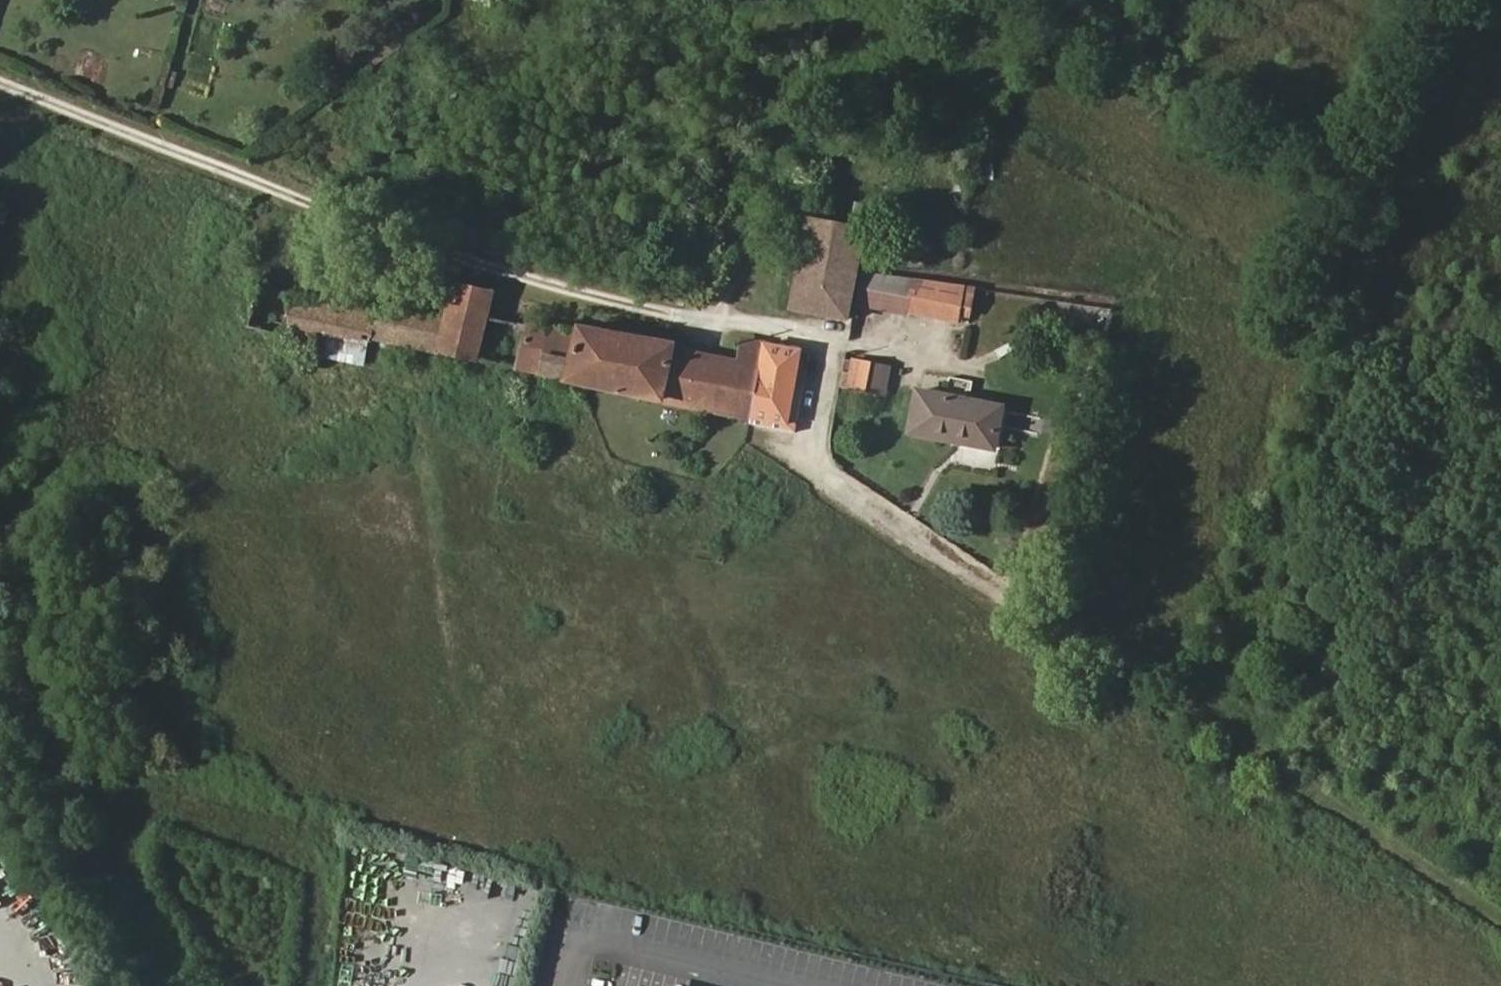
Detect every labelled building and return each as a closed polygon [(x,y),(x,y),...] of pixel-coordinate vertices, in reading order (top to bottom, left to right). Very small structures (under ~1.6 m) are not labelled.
[(844,317),(854,270),(862,231),(811,221),(793,306),(844,317)] [(897,284),(891,306),(956,319),(963,291),(899,277),(897,284)] [(861,301),(874,303),(879,281),(866,279),(861,301)] [(874,303),(891,306),(897,284),(879,281),(874,303)] [(672,349),(673,343),(578,326),(576,330),(530,322),(486,313),(490,292),(453,284),(446,316),(376,301),(373,312),(258,288),(249,325),(284,335),(281,346),(322,354),(327,332),(371,341),(372,337),(441,352),(532,372),(606,387),(663,398),(672,349)] [(738,361),(672,349),(663,398),(751,414),(763,342),(741,338),(738,361)] [(799,348),(763,342),(751,414),(786,421),(799,348)] [(861,353),(859,362),(884,367),(886,357),(861,353)] [(884,367),(859,362),(854,385),(879,390),(884,367)] [(919,389),(909,432),(991,449),(999,405),(919,389)] [(786,421),(751,414),(749,422),(794,430),(795,423),(786,421)]
